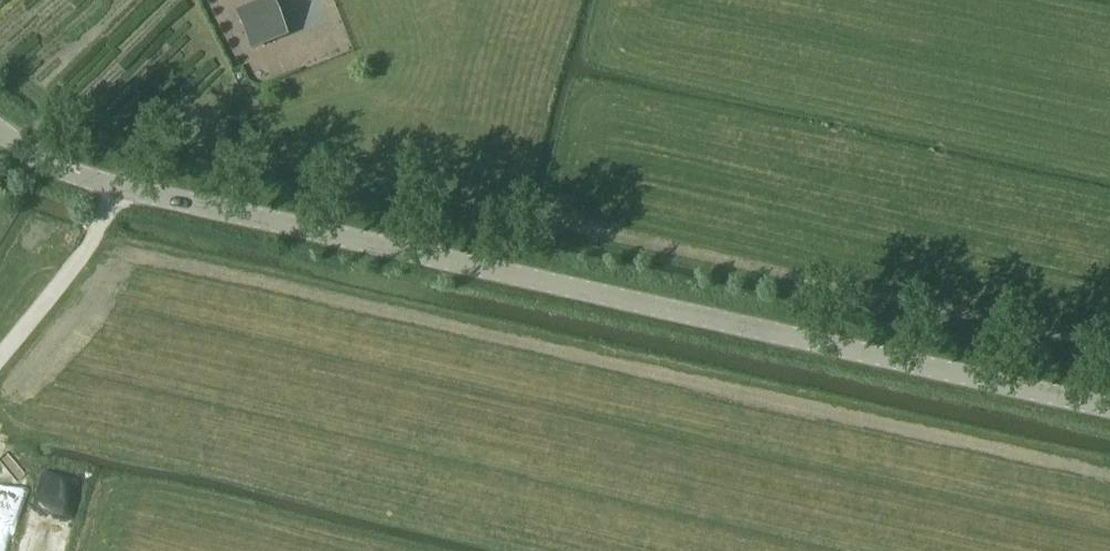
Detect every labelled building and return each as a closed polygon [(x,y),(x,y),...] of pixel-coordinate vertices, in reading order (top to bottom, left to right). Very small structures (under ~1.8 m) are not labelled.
[(235,11),(250,49),(287,34),(273,0),(262,0),(235,11)]
